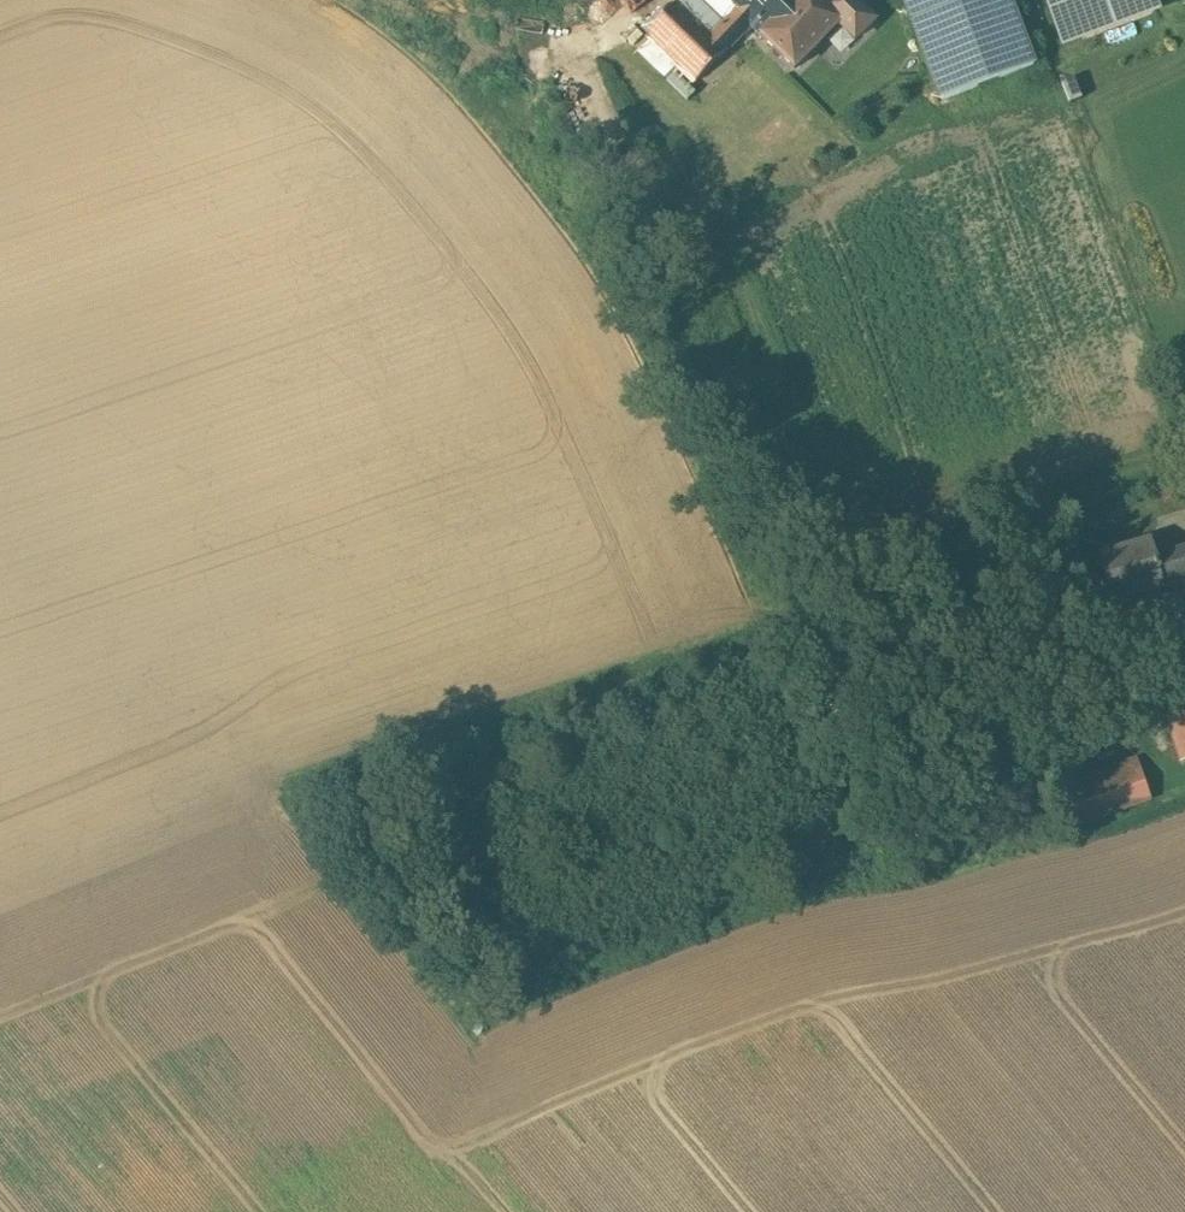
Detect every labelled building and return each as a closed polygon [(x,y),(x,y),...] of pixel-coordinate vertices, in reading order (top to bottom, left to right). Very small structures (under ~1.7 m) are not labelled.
[(776,0),(679,0),(646,34),(696,82),(750,26),(776,0)] [(750,26),(794,69),(838,24),(840,22),(824,6),(817,0),(776,0),(750,26)] [(824,6),(840,22),(838,24),(855,41),(875,20),(855,0),(831,0),(824,6)] [(1014,0),(903,0),(938,99),(1036,64),(1014,0)] [(1064,42),(1156,7),(1153,0),(1048,0),(1064,42)] [(1164,552),(1159,537),(1096,555),(1111,606),(1184,584),(1184,546),(1164,552)] [(1153,676),(1181,764),(1184,762),(1184,666),(1153,676)] [(1136,763),(1052,791),(1065,829),(1149,800),(1136,763)]
